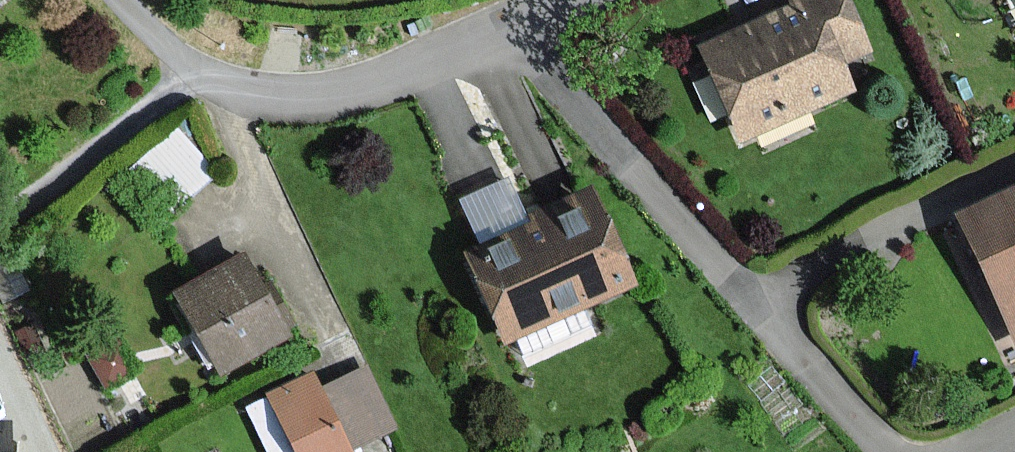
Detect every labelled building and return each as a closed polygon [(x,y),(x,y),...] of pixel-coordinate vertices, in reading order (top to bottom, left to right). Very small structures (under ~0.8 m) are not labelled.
[(801,15),(740,41),(705,56),(740,138),(850,90),(841,70),(871,57),(846,0),(795,0),(801,15)] [(198,123),(161,122),(161,184),(198,184),(198,123)] [(961,213),(1014,332),(1014,188),(961,213)] [(596,195),(473,250),(512,336),(634,280),(596,195)] [(0,258),(0,289),(6,301),(29,290),(11,252),(0,258)] [(249,255),(180,294),(225,372),(294,333),(249,255)] [(33,325),(19,332),(28,351),(42,345),(33,325)] [(137,370),(121,341),(92,357),(108,386),(137,370)] [(273,389),(303,451),(357,451),(354,446),(397,426),(370,368),(327,388),(317,368),(273,389)] [(8,424),(0,424),(0,451),(9,451),(8,424)]
